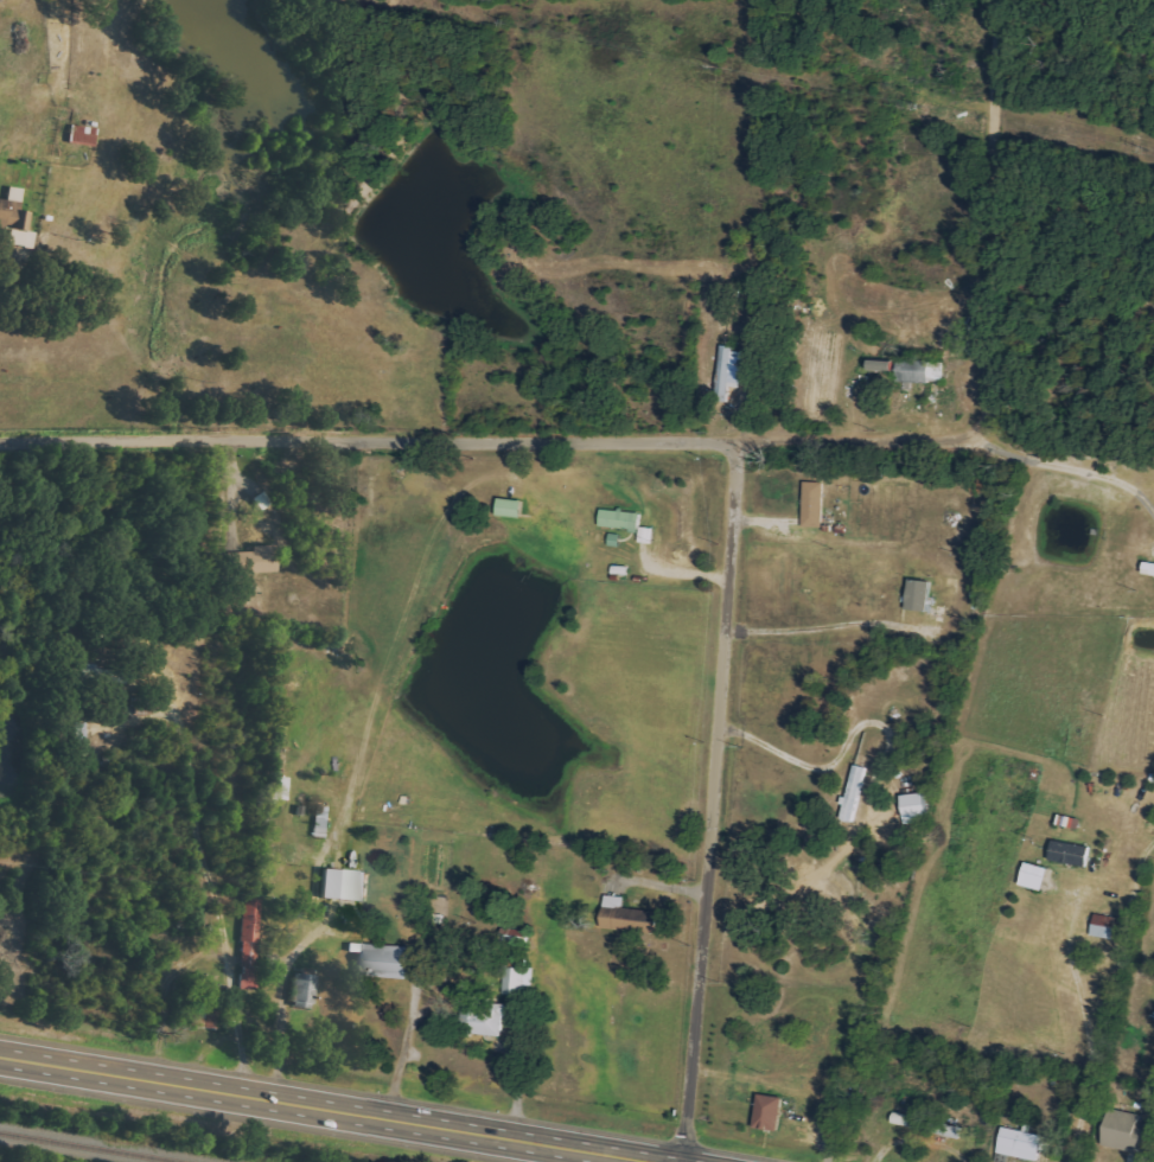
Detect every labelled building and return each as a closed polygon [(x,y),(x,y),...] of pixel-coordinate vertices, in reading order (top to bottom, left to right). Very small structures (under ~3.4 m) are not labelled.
[(96,146),(99,128),(74,124),(71,143),(96,146)] [(35,248),(37,232),(30,231),(33,212),(21,210),(24,188),(11,186),(9,200),(0,199),(0,227),(13,229),(11,244),(35,248)] [(721,399),(732,399),(734,346),(723,345),(721,399)] [(897,361),(872,360),(872,371),(896,372),(897,361)] [(932,383),(932,376),(942,376),(943,361),(900,360),(899,382),(932,383)] [(805,527),(825,528),(826,483),(806,482),(805,527)] [(273,503),(265,492),(255,499),(263,511),(273,503)] [(499,515),(523,519),(526,501),(502,498),(499,515)] [(601,526),(641,531),(644,513),(604,508),(601,526)] [(279,572),(278,545),(255,546),(255,552),(227,552),(228,573),(279,572)] [(933,581),(912,578),(908,609),(930,612),(933,581)] [(91,722),(79,723),(79,755),(91,754),(91,722)] [(846,806),(847,806),(844,820),(855,822),(869,768),(856,765),(846,806)] [(904,795),(907,823),(930,821),(927,792),(904,795)] [(1093,846),(1054,842),(1052,862),(1091,866),(1093,846)] [(1046,891),(1051,869),(1029,863),(1023,885),(1046,891)] [(325,899),(368,901),(370,871),(326,870),(325,899)] [(665,914),(626,908),(628,898),(610,895),(605,928),(661,936),(665,914)] [(264,899),(245,899),(241,990),(260,991),(264,899)] [(1115,940),(1119,918),(1097,914),(1093,935),(1115,940)] [(359,977),(411,979),(412,946),(351,944),(351,952),(360,953),(359,977)] [(527,995),(528,968),(507,967),(506,994),(527,995)] [(295,1004),(316,1005),(318,976),(297,974),(295,1004)] [(506,1037),(508,1004),(493,1004),(493,1014),(484,1013),(485,993),(467,992),(465,1035),(506,1037)] [(787,1098),(762,1094),(757,1129),(782,1132),(787,1098)] [(1145,1115),(1114,1109),(1107,1145),(1147,1153),(1152,1128),(1143,1126),(1145,1115)] [(965,1128),(917,1115),(914,1128),(962,1140),(965,1128)] [(1039,1161),(1040,1161),(1046,1136),(1005,1127),(999,1153),(1039,1161)]
